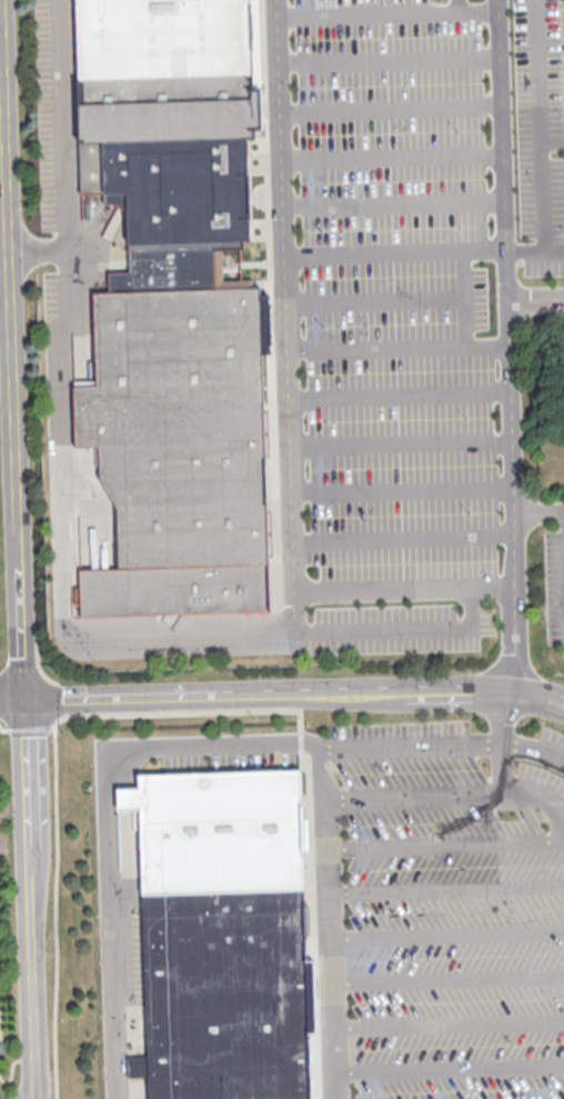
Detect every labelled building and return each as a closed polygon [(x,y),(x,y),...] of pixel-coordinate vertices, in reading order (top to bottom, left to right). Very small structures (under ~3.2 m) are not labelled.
[(81,617),(270,610),(262,353),(274,352),(271,294),(260,293),(260,286),(224,287),(224,249),(248,248),(248,240),(252,240),(249,137),(268,136),(265,72),(263,0),(77,0),(79,78),(82,192),(131,191),(133,270),(109,270),(109,289),(94,289),(97,381),(75,382),(77,443),(102,442),(103,479),(121,507),(121,566),(81,567),(81,617)] [(140,775),(140,787),(119,788),(120,809),(143,809),(154,1098),(313,1098),(303,769),(140,775)] [(134,810),(118,811),(119,829),(135,828),(134,810)] [(148,1077),(148,1055),(128,1056),(128,1077),(148,1077)]
